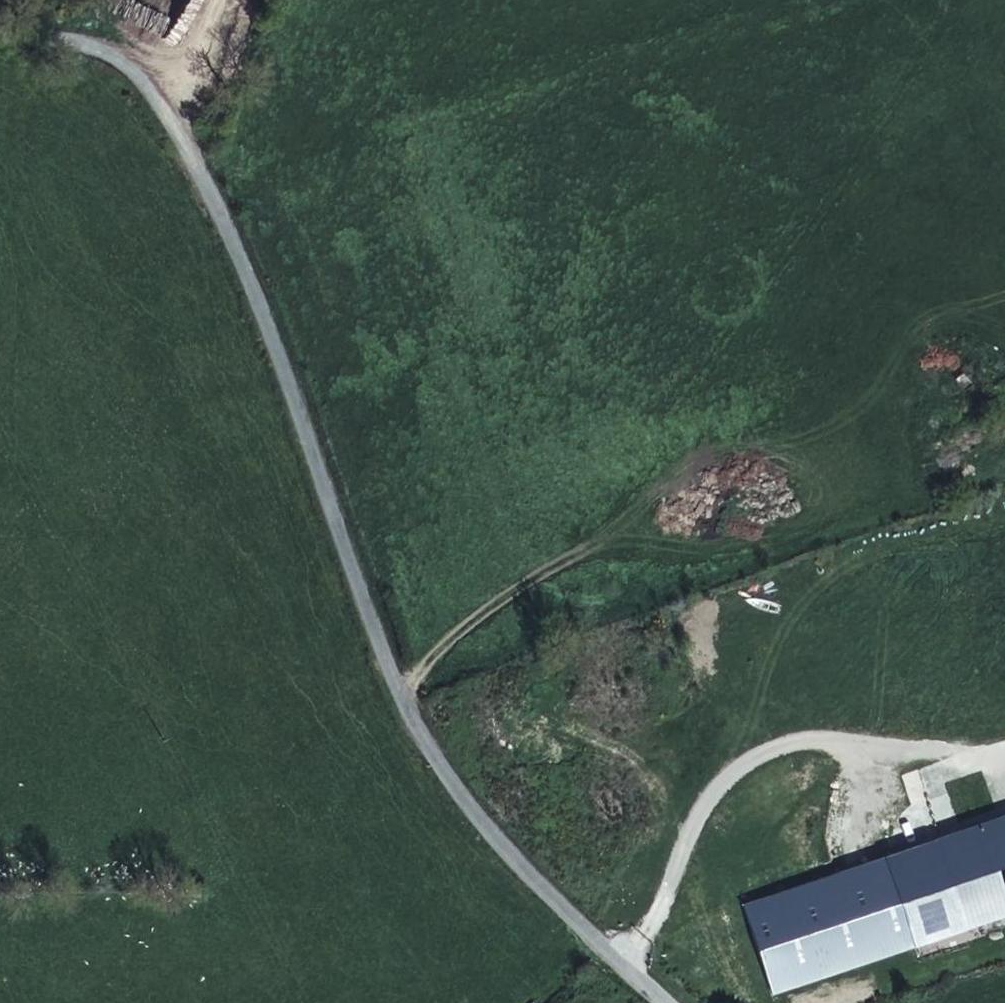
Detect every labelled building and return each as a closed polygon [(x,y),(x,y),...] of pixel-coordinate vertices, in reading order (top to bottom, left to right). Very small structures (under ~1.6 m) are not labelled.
[(1004,906),(1004,807),(736,893),(767,985),(1004,906)]
